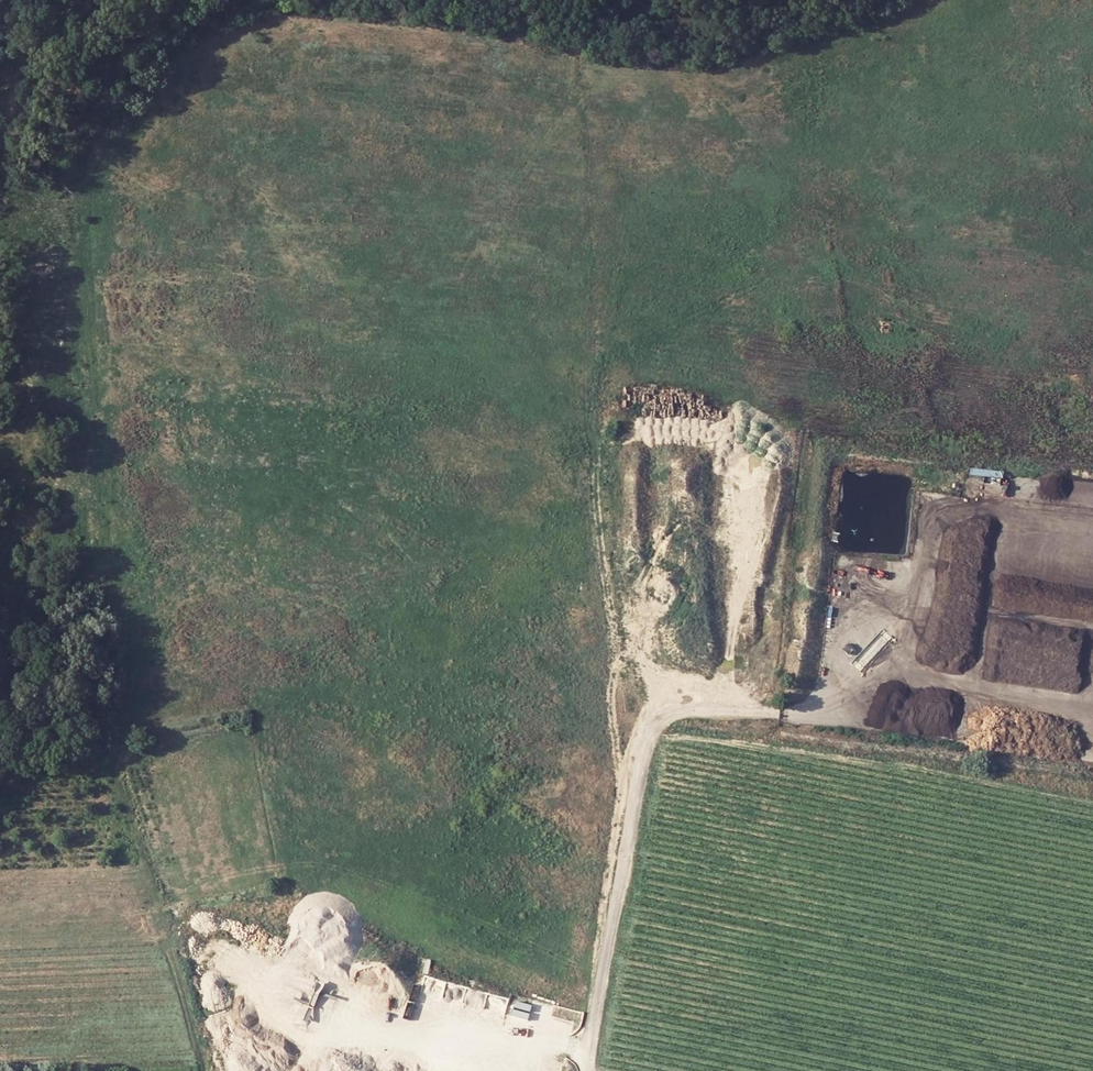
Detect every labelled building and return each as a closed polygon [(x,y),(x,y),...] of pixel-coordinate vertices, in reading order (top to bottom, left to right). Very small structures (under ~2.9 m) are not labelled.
[(848,529),(846,541),(869,545),(871,533),(848,529)] [(516,1002),(512,1014),(528,1019),(532,1007),(516,1002)]
